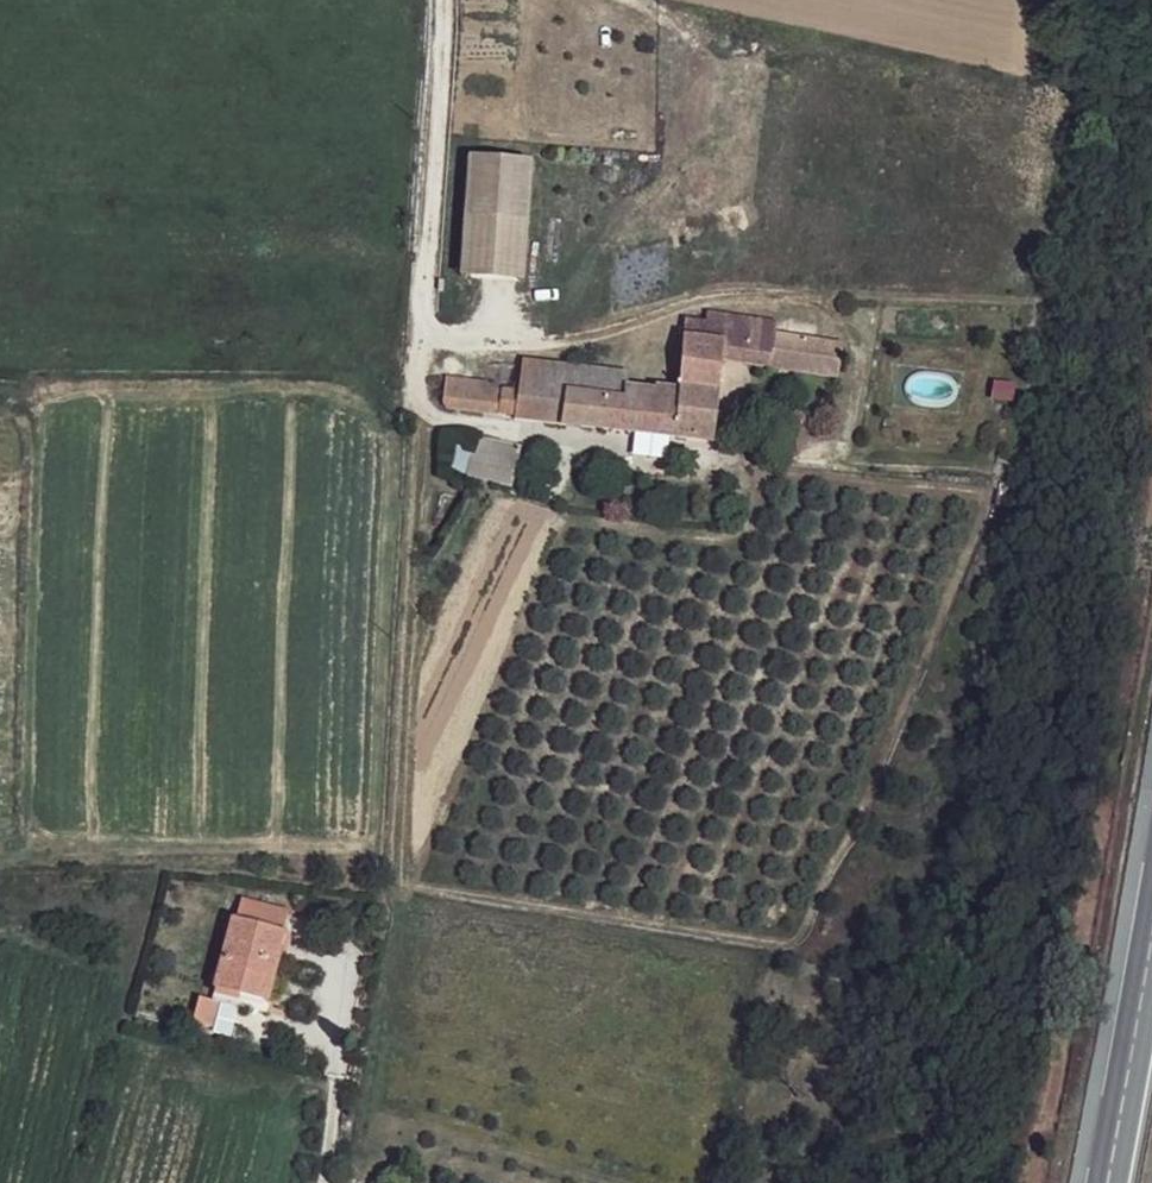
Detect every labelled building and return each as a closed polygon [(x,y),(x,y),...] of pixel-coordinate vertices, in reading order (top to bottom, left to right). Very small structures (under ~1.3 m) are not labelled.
[(455,275),(520,279),(528,156),(463,152),(455,275)] [(706,324),(681,321),(677,388),(672,441),(714,443),(723,360),(727,320),(710,317),(706,324)] [(773,326),(727,320),(723,360),(773,365),(775,341),(773,326)] [(837,347),(775,341),(773,365),(833,373),(837,347)] [(555,365),(522,360),(519,390),(516,415),(551,419),(555,365)] [(626,372),(555,365),(551,419),(552,428),(672,441),(677,388),(626,383),(626,372)] [(488,383),(445,377),(443,408),(516,415),(519,390),(490,388),(488,383)] [(510,437),(461,430),(457,473),(502,481),(510,437)] [(271,938),(220,925),(207,993),(256,1008),(271,938)]
